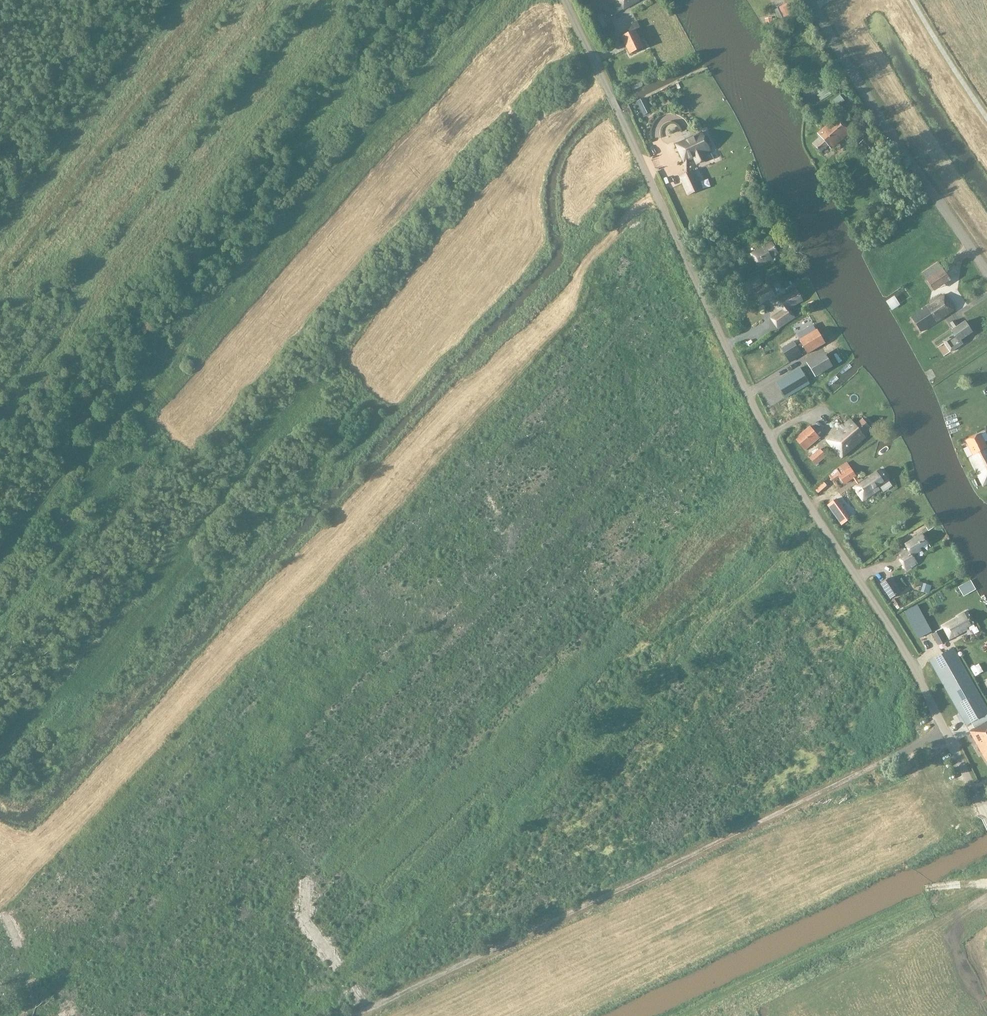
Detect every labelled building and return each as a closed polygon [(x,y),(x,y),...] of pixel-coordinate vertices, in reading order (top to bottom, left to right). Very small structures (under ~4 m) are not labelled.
[(601,5),(609,18),(639,0),(609,0),(601,5)] [(793,15),(787,3),(775,9),(781,21),(793,15)] [(636,30),(621,37),(630,55),(644,48),(636,30)] [(839,95),(832,101),(837,108),(844,101),(839,95)] [(636,102),(643,116),(651,112),(644,98),(636,102)] [(821,138),(813,145),(820,153),(828,146),(831,149),(852,130),(839,116),(818,134),(821,138)] [(704,138),(702,133),(676,145),(684,162),(694,158),(697,165),(706,160),(703,153),(710,150),(708,146),(710,144),(707,137),(704,138)] [(868,137),(858,146),(869,158),(879,149),(868,137)] [(680,177),(688,195),(697,191),(689,173),(680,177)] [(771,258),(778,254),(772,243),(752,255),(759,267),(773,260),(771,258)] [(950,280),(939,263),(922,274),(933,291),(950,280)] [(749,292),(764,284),(759,274),(744,283),(749,292)] [(761,305),(776,296),(770,285),(754,293),(761,305)] [(773,322),(778,330),(795,318),(789,309),(803,301),(797,290),(778,300),(784,313),(778,317),(778,318),(773,322)] [(922,309),(923,310),(911,318),(921,333),(954,310),(944,294),(922,309)] [(955,321),(950,324),(954,330),(951,331),(953,335),(943,342),(951,352),(963,344),(961,340),(972,333),(965,322),(958,326),(955,321)] [(817,330),(800,340),(808,354),(825,344),(817,330)] [(781,349),(784,354),(797,346),(793,342),(781,349)] [(797,346),(784,354),(790,363),(802,356),(797,346)] [(825,352),(806,361),(812,373),(831,364),(825,352)] [(785,398),(809,384),(800,369),(776,383),(785,398)] [(856,378),(850,370),(840,378),(846,386),(856,378)] [(828,441),(842,458),(866,438),(863,435),(870,429),(862,420),(855,426),(851,421),(828,441)] [(810,427),(795,439),(805,451),(820,438),(810,427)] [(986,483),(986,447),(980,434),(966,441),(973,456),(969,458),(983,485),(986,483)] [(827,457),(820,449),(809,459),(816,466),(827,457)] [(857,477),(847,462),(827,475),(832,482),(839,477),(844,485),(857,477)] [(888,481),(881,470),(854,488),(863,502),(881,489),(879,487),(888,481)] [(384,483),(379,487),(384,494),(390,490),(384,483)] [(830,511),(840,504),(835,497),(825,505),(830,511)] [(941,523),(940,523),(937,517),(924,525),(928,531),(941,523)] [(907,553),(909,555),(900,560),(907,571),(918,564),(913,556),(921,551),(920,549),(928,543),(922,534),(905,545),(909,551),(907,553)] [(956,583),(960,593),(973,587),(969,577),(956,583)] [(891,578),(881,585),(891,600),(900,593),(891,578)] [(931,632),(917,606),(905,612),(919,639),(931,632)] [(943,626),(944,628),(932,635),(938,645),(967,629),(966,627),(974,623),(967,611),(958,616),(959,618),(943,626)] [(931,661),(968,725),(972,723),(975,729),(970,732),(986,762),(986,711),(952,649),(931,661)]
